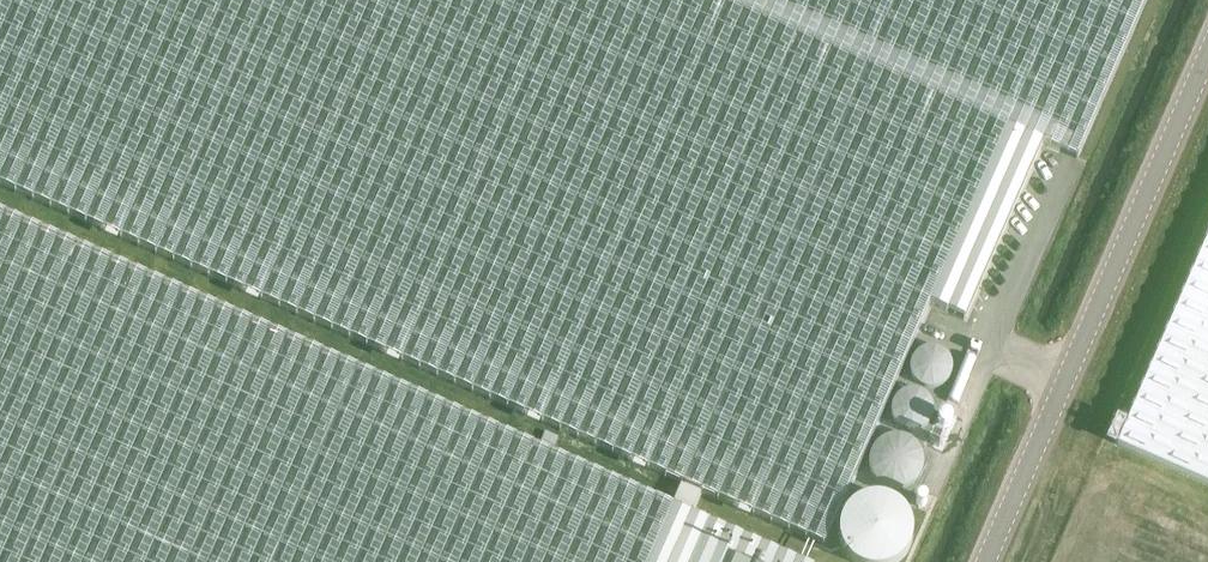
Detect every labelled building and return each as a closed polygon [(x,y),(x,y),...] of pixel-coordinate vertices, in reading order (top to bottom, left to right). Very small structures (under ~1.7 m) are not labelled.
[(825,547),(931,306),(966,321),(1043,145),(1078,161),(1148,0),(0,0),(0,186),(825,547)] [(0,212),(0,561),(799,561),(0,212)] [(1118,446),(1207,486),(1207,240),(1118,446)]
